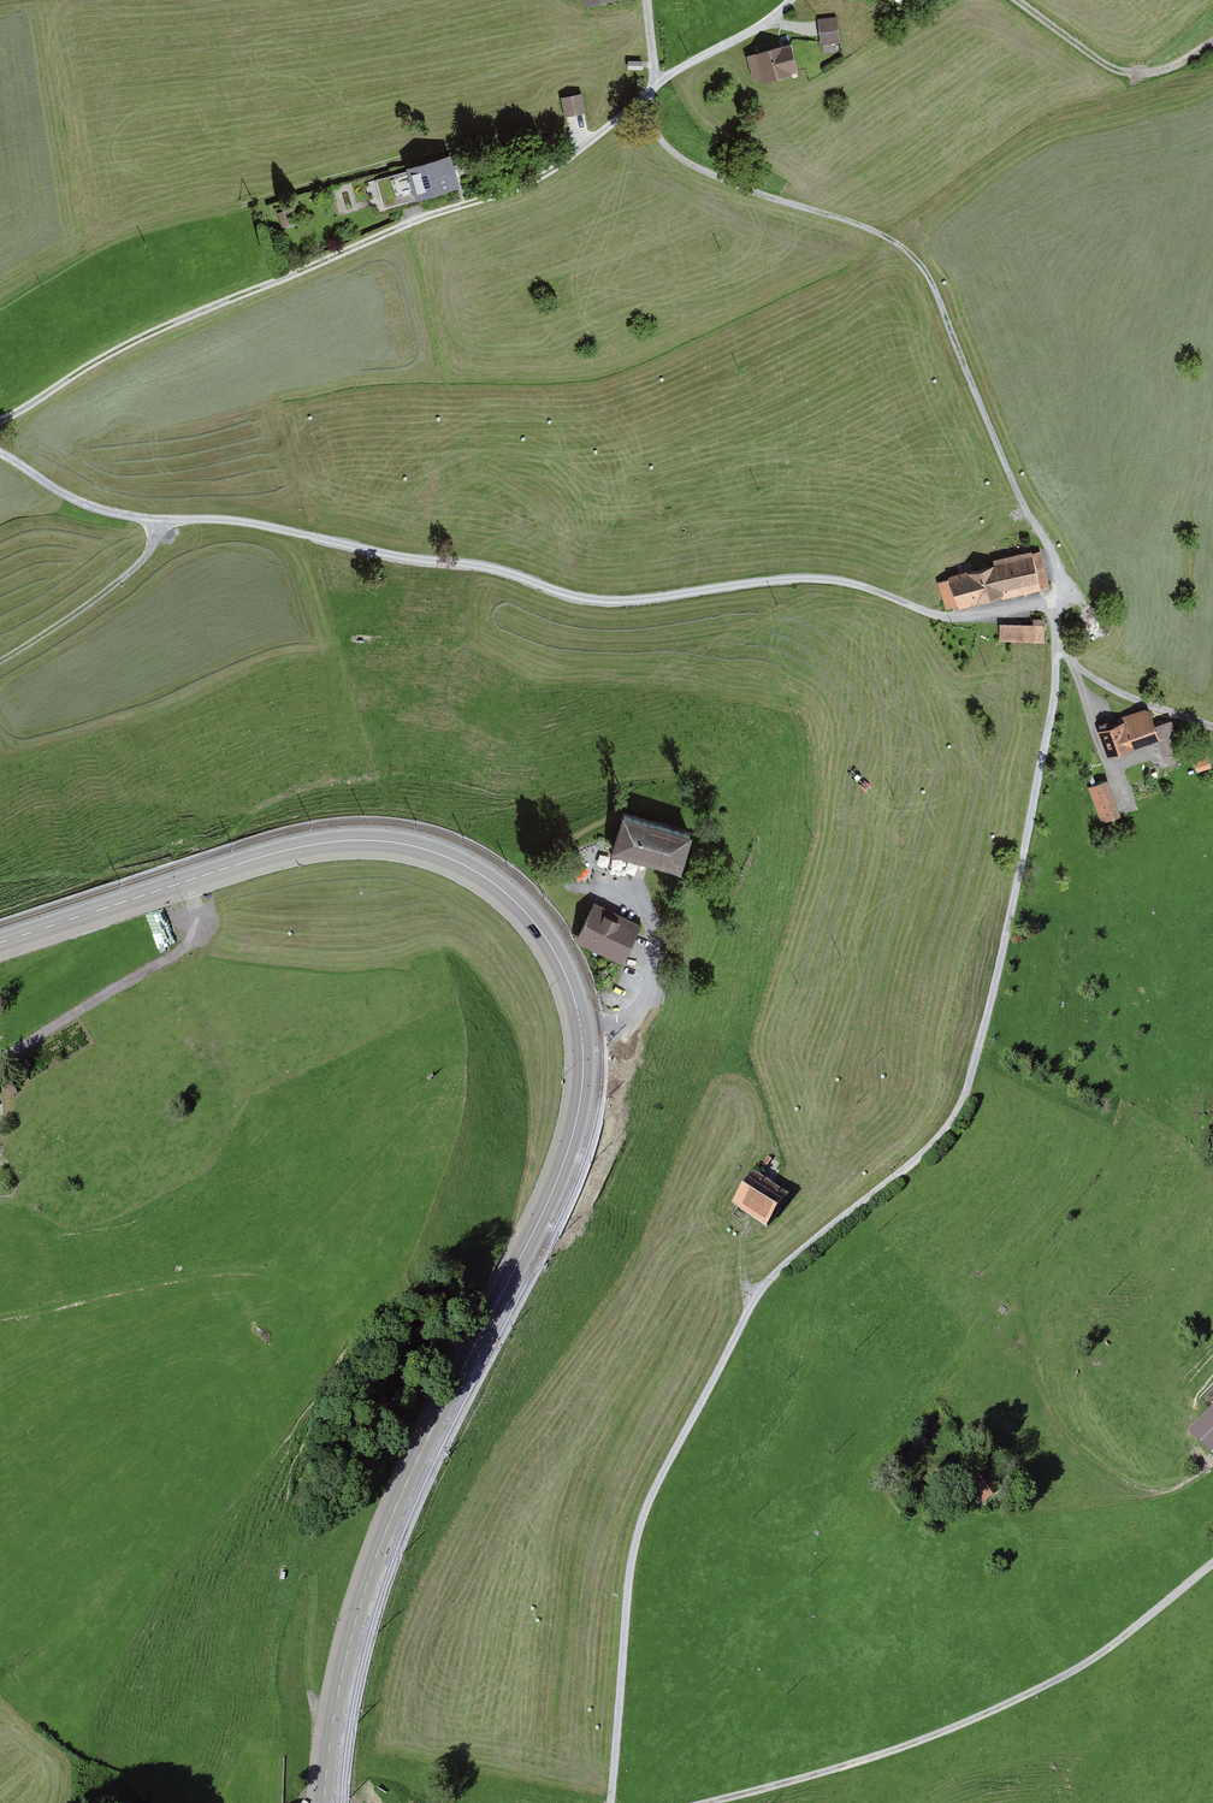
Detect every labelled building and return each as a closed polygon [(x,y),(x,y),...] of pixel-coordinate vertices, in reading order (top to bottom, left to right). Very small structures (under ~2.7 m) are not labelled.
[(844,16),(823,19),(828,54),(849,51),(844,16)] [(801,43),(755,56),(763,84),(809,71),(801,43)] [(647,61),(632,61),(632,70),(647,70),(647,61)] [(586,93),(566,97),(569,116),(590,113),(586,93)] [(461,154),(368,183),(378,218),(471,189),(461,154)] [(296,210),(283,214),(286,228),(300,225),(296,210)] [(1003,569),(940,583),(947,613),(1048,591),(1039,552),(1001,560),(1003,569)] [(1046,620),(1003,619),(1002,642),(1046,643),(1046,620)] [(1132,722),(1104,732),(1113,757),(1167,739),(1156,707),(1130,716),(1132,722)] [(1195,759),(1198,770),(1212,766),(1212,762),(1211,754),(1195,759)] [(1114,778),(1091,787),(1104,822),(1127,814),(1114,778)] [(692,830),(624,812),(612,851),(681,870),(692,830)] [(641,923),(594,900),(576,939),(622,963),(641,923)] [(796,1197),(760,1176),(740,1210),(776,1231),(796,1197)] [(1212,1454),(1212,1408),(1189,1432),(1212,1455),(1212,1454)] [(989,1469),(968,1484),(983,1504),(1003,1489),(989,1469)]
